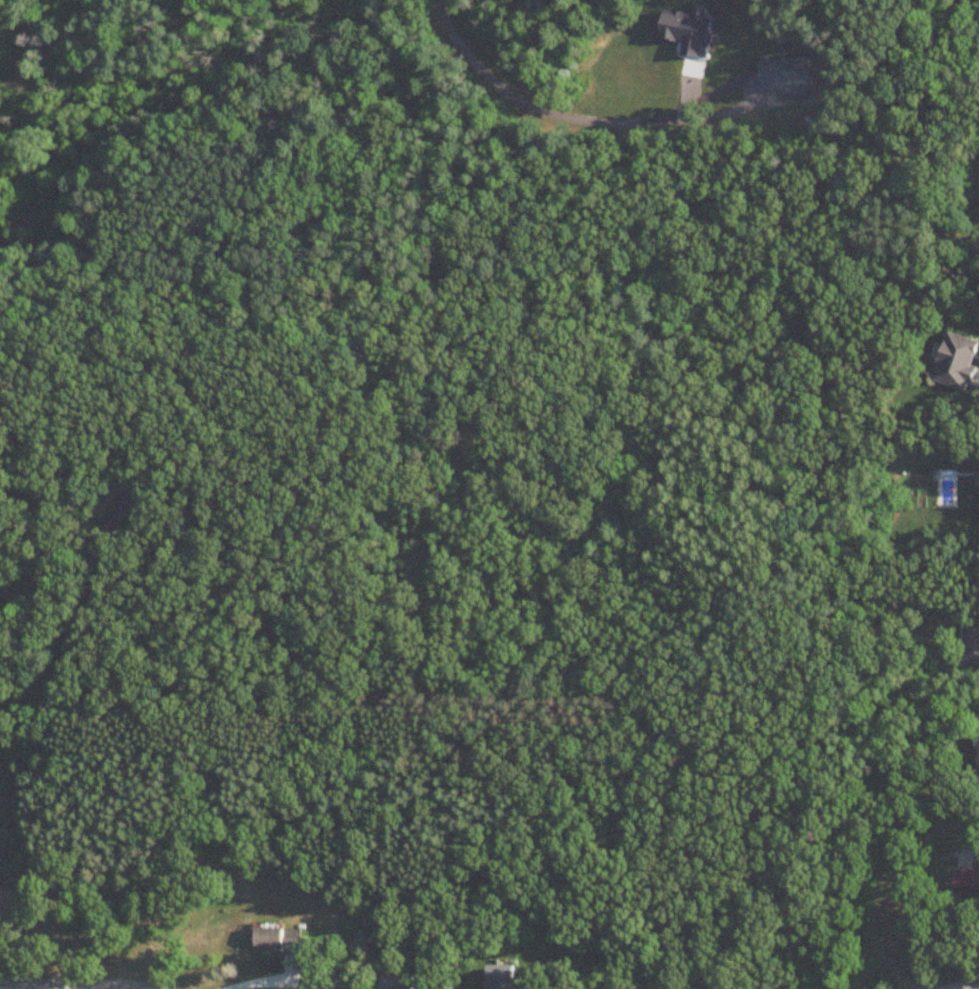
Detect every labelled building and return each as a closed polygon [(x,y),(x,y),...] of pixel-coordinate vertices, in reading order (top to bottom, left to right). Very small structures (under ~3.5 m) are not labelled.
[(781,99),(816,97),(812,58),(763,62),(765,93),(781,91),(781,99)] [(948,331),(934,381),(968,391),(978,355),(978,341),(948,331)] [(109,516),(127,531),(150,503),(132,488),(109,516)] [(978,890),(978,870),(956,870),(956,890),(978,890)] [(256,954),(308,955),(309,931),(256,929),(256,954)] [(522,967),(489,967),(489,988),(522,988),(522,967)] [(380,975),(380,988),(416,988),(416,975),(380,975)]
